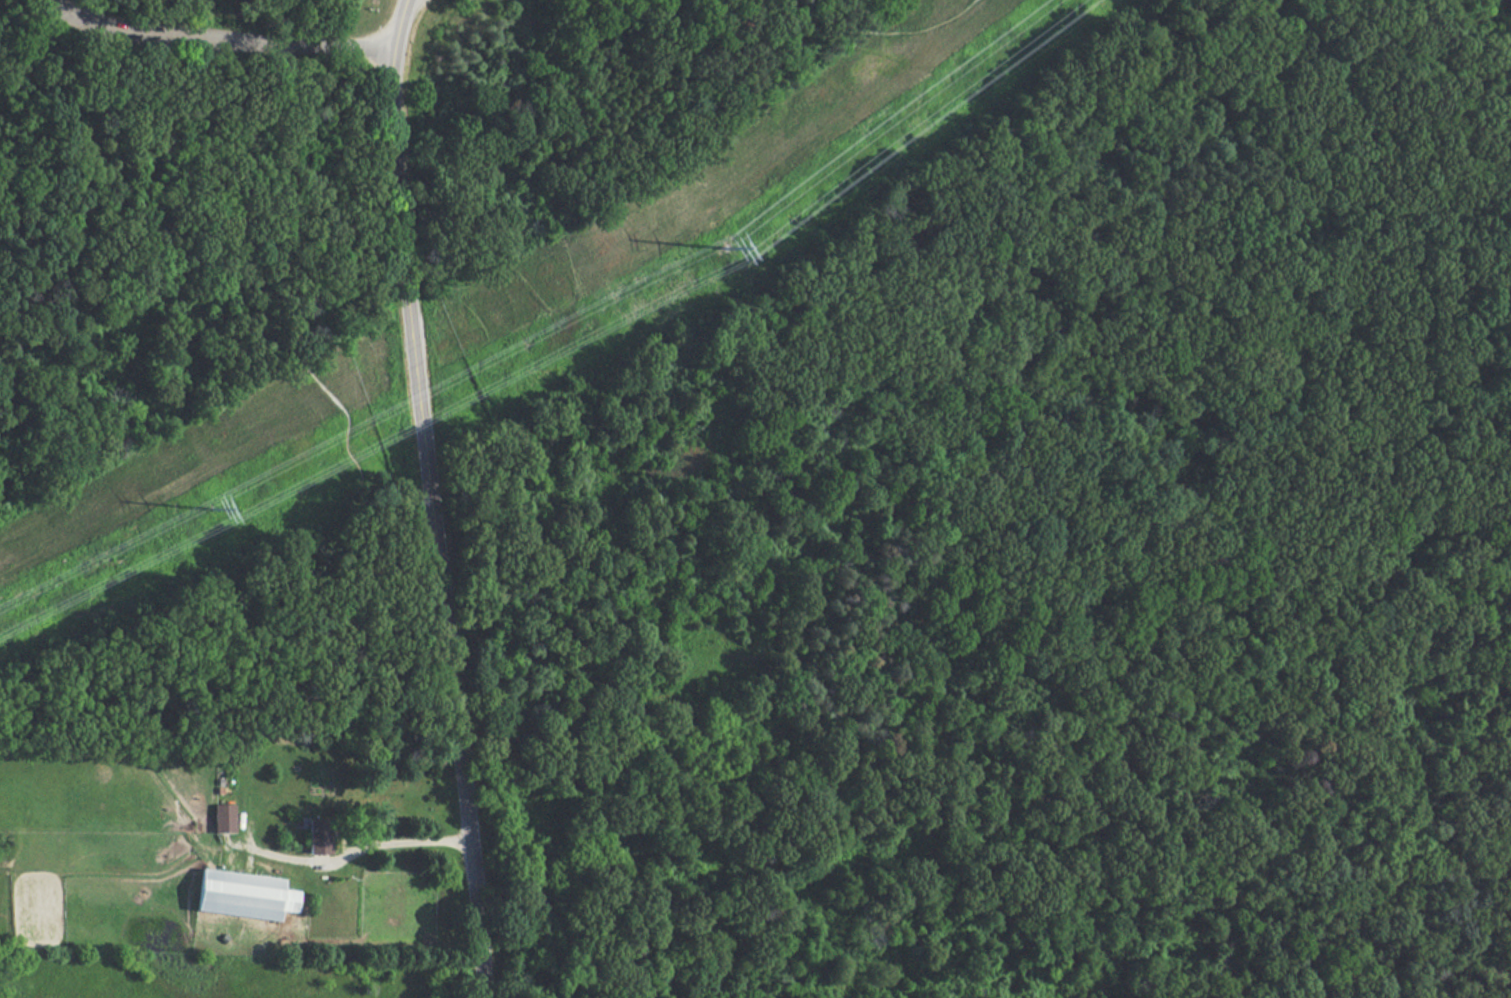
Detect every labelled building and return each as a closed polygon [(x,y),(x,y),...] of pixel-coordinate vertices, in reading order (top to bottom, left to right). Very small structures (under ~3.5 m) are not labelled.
[(273,920),(277,878),(191,870),(188,912),(273,920)]
